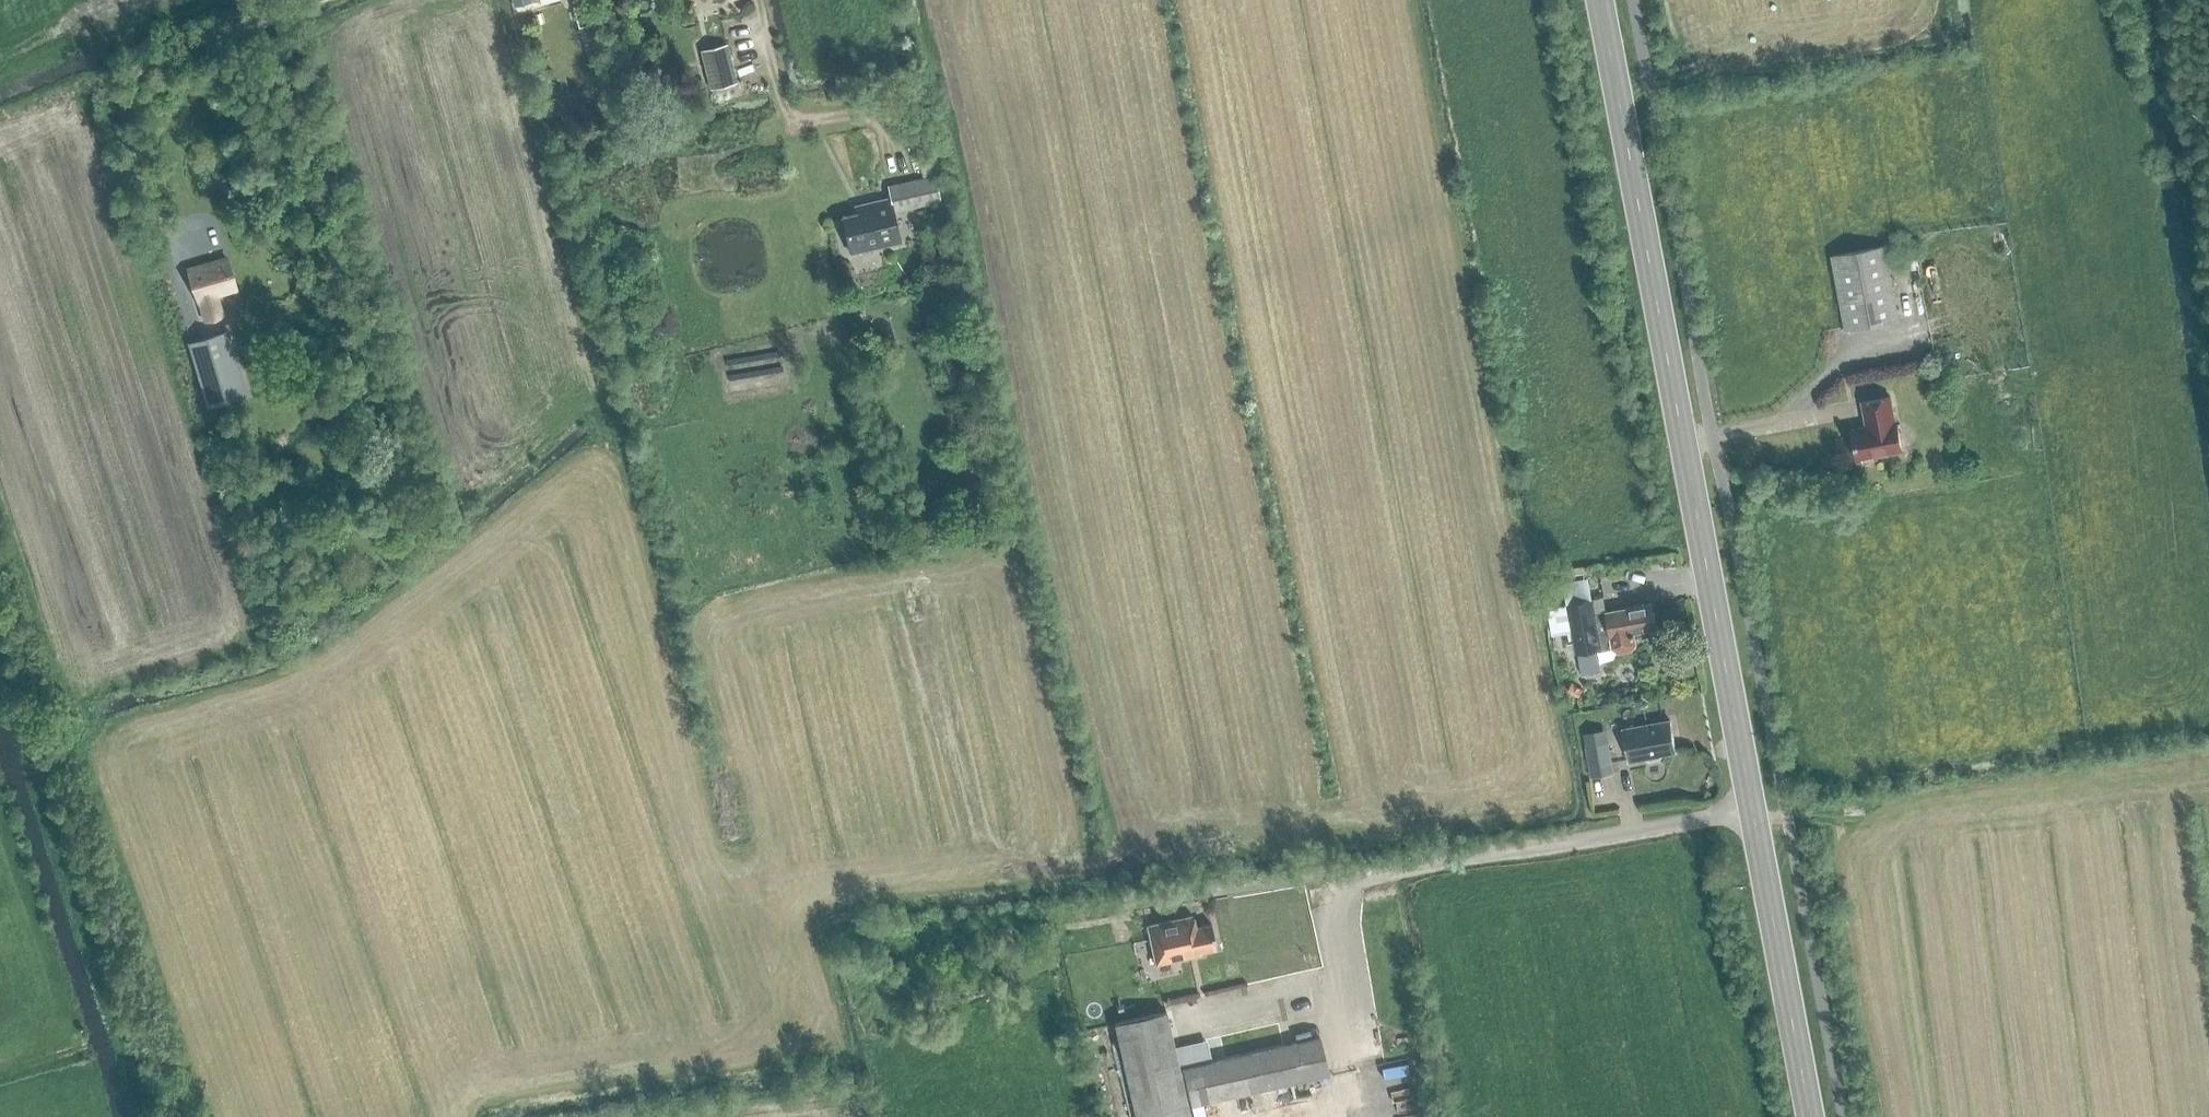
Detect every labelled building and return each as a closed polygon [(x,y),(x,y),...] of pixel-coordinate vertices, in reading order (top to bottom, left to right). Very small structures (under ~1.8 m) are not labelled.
[(727,44),(700,51),(709,90),(736,84),(727,44)] [(842,220),(851,256),(879,249),(877,242),(894,238),(889,218),(895,217),(894,213),(913,208),(913,204),(931,200),(926,179),(887,188),(890,200),(859,208),(861,216),(842,220)] [(953,242),(938,246),(942,263),(956,259),(953,242)] [(1845,333),(1898,323),(1884,250),(1831,260),(1845,333)] [(190,272),(205,323),(223,318),(215,292),(218,292),(217,289),(234,284),(227,260),(190,272)] [(221,351),(240,345),(234,326),(215,332),(221,351)] [(192,341),(189,341),(198,373),(215,368),(205,337),(202,338),(200,331),(190,335),(192,341)] [(1851,433),(1857,466),(1876,463),(1876,460),(1901,456),(1896,425),(1894,426),(1890,401),(1862,406),(1866,431),(1851,433)] [(1657,630),(1653,606),(1596,616),(1593,601),(1568,605),(1573,630),(1575,641),(1581,640),(1583,654),(1614,648),(1614,650),(1619,654),(1633,651),(1637,646),(1635,638),(1636,638),(1636,634),(1657,630)] [(1568,603),(1549,606),(1554,634),(1573,630),(1568,605),(1568,603)] [(1572,683),(1567,691),(1579,698),(1584,690),(1572,683)] [(1623,728),(1627,749),(1629,760),(1676,753),(1671,721),(1638,726),(1638,725),(1623,728)] [(1614,774),(1608,743),(1585,747),(1591,778),(1614,774)] [(1147,931),(1155,969),(1201,960),(1200,957),(1216,953),(1211,930),(1195,933),(1193,921),(1147,931)] [(1133,1116),(1187,1116),(1166,1015),(1114,1025),(1133,1116)] [(1327,1079),(1319,1042),(1181,1071),(1189,1108),(1327,1079)]
